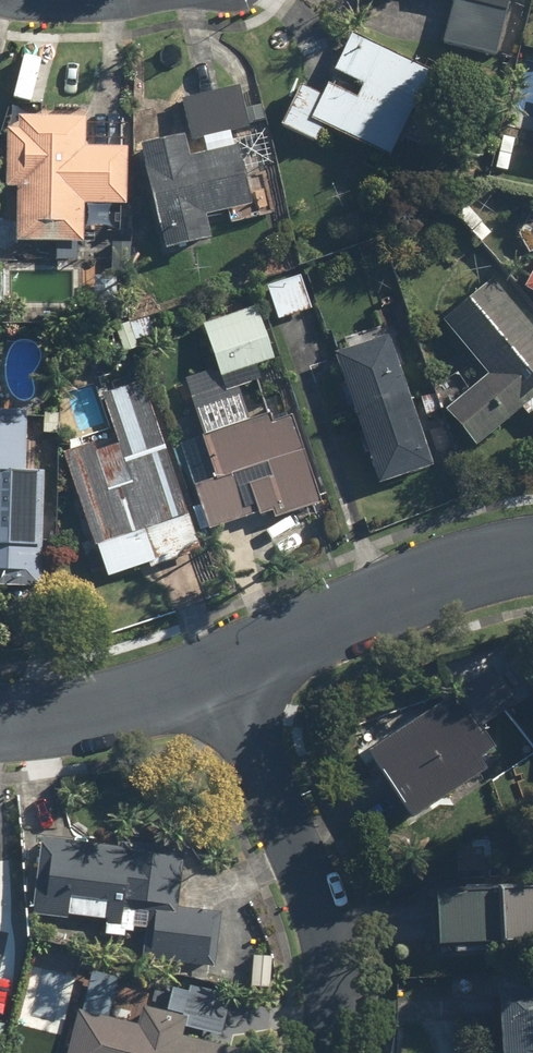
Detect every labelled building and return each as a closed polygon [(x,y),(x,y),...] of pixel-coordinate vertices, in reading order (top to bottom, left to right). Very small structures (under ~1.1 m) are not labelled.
[(453,2),(444,43),(497,56),(510,0),(444,0),(453,2)] [(428,69),(347,34),(321,94),(297,84),(278,130),(314,145),(321,130),(389,159),(428,69)] [(236,86),(180,99),(190,140),(246,127),(236,86)] [(19,128),(5,127),(2,201),(16,201),(15,244),(80,246),(82,205),(123,207),(126,122),(20,117),(19,128)] [(182,134),(138,144),(164,255),(211,244),(205,217),(226,212),(228,223),(272,213),(253,130),(201,142),(203,151),(187,155),(182,134)] [(522,290),(532,296),(532,270),(522,290)] [(301,274),(266,286),(277,322),(313,310),(301,274)] [(440,322),(485,375),(442,411),(473,447),(523,405),(532,416),(532,333),(489,281),(440,322)] [(256,304),(201,321),(219,378),(274,361),(256,304)] [(386,332),(332,349),(377,485),(431,467),(386,332)] [(111,435),(62,452),(101,581),(149,566),(151,571),(199,556),(139,376),(96,390),(111,435)] [(271,425),(269,417),(246,424),(237,396),(196,411),(205,437),(169,449),(183,490),(193,486),(200,506),(191,509),(200,535),(271,512),(273,520),(319,505),(291,418),(271,425)] [(0,414),(0,589),(41,591),(46,473),(26,472),(29,415),(0,414)] [(513,702),(490,667),(361,753),(406,820),(483,768),(476,759),(492,748),(477,727),(513,702)] [(175,907),(180,851),(36,839),(30,912),(104,918),(102,935),(130,937),(131,927),(144,928),(141,962),(212,968),(217,911),(175,907)] [(428,890),(430,948),(532,946),(532,888),(428,890)] [(494,990),(495,1052),(532,1052),(532,989),(494,990)] [(74,1016),(65,1052),(235,1052),(236,1049),(216,1045),(226,1007),(174,994),(169,1014),(141,1007),(136,1031),(74,1016)]
